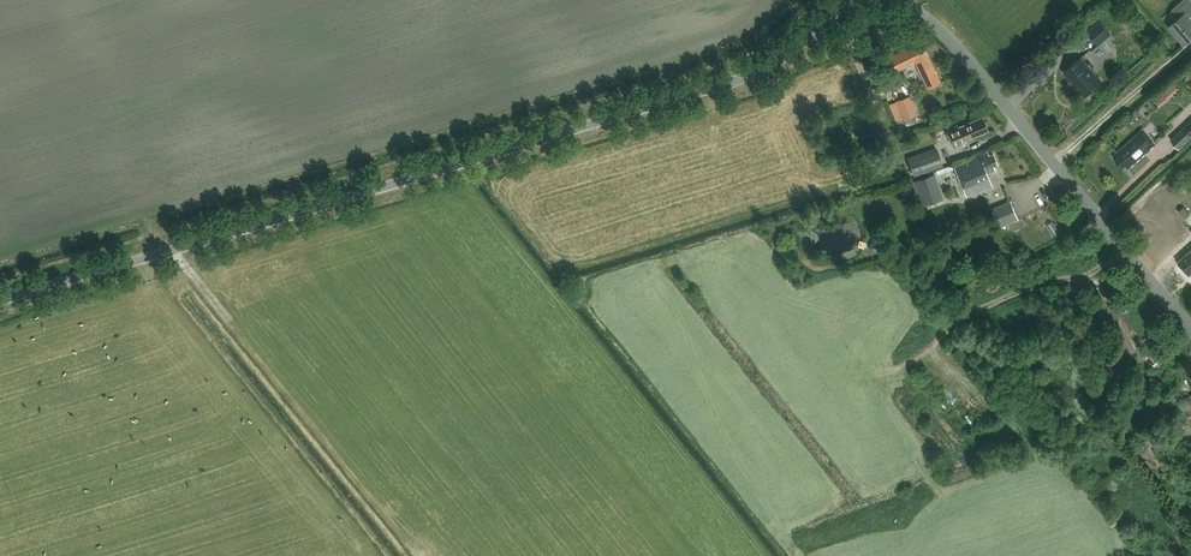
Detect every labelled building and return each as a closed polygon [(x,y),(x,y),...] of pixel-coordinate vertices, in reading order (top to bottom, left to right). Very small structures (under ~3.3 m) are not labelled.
[(1189,17),(1190,16),(1190,0),(1182,0),(1172,9),(1179,18),(1169,26),(1184,44),(1190,39),(1190,19),(1189,17)] [(1100,21),(1087,32),(1098,44),(1111,32),(1100,21)] [(910,66),(915,63),(923,79),(935,73),(928,57),(921,42),(886,59),(893,74),(905,68),(904,66),(909,64),(910,66)] [(1093,71),(1095,69),(1090,64),(1088,66),(1081,57),(1064,73),(1077,88),(1085,97),(1102,81),(1093,71)] [(1159,107),(1180,89),(1176,84),(1164,93),(1165,94),(1155,102),(1159,107)] [(910,97),(897,102),(896,102),(903,119),(917,114),(910,97)] [(982,117),(959,127),(958,125),(948,129),(949,132),(947,133),(951,142),(953,141),(956,147),(965,143),(964,141),(988,131),(982,117)] [(1190,138),(1190,121),(1170,140),(1179,149),(1190,138)] [(1146,152),(1154,144),(1142,130),(1133,138),(1115,154),(1118,157),(1115,159),(1123,167),(1126,165),(1128,168),(1146,152)] [(908,158),(914,176),(942,166),(936,148),(908,158)] [(955,168),(963,188),(976,182),(979,191),(991,186),(989,181),(986,174),(994,170),(993,167),(997,165),(993,155),(989,157),(987,153),(970,160),(970,161),(955,168)] [(915,181),(919,193),(922,202),(941,196),(934,175),(915,181)] [(1001,226),(1018,218),(1011,201),(993,209),(1001,226)] [(1185,207),(1179,212),(1185,218),(1190,213),(1185,207)] [(881,245),(877,241),(873,241),(870,244),(869,249),(872,253),(877,253),(880,250),(881,245)] [(1178,262),(1190,275),(1190,273),(1190,250),(1178,262)] [(1185,398),(1188,403),(1173,410),(1176,416),(1184,412),(1188,420),(1190,418),(1190,395),(1185,398)]
